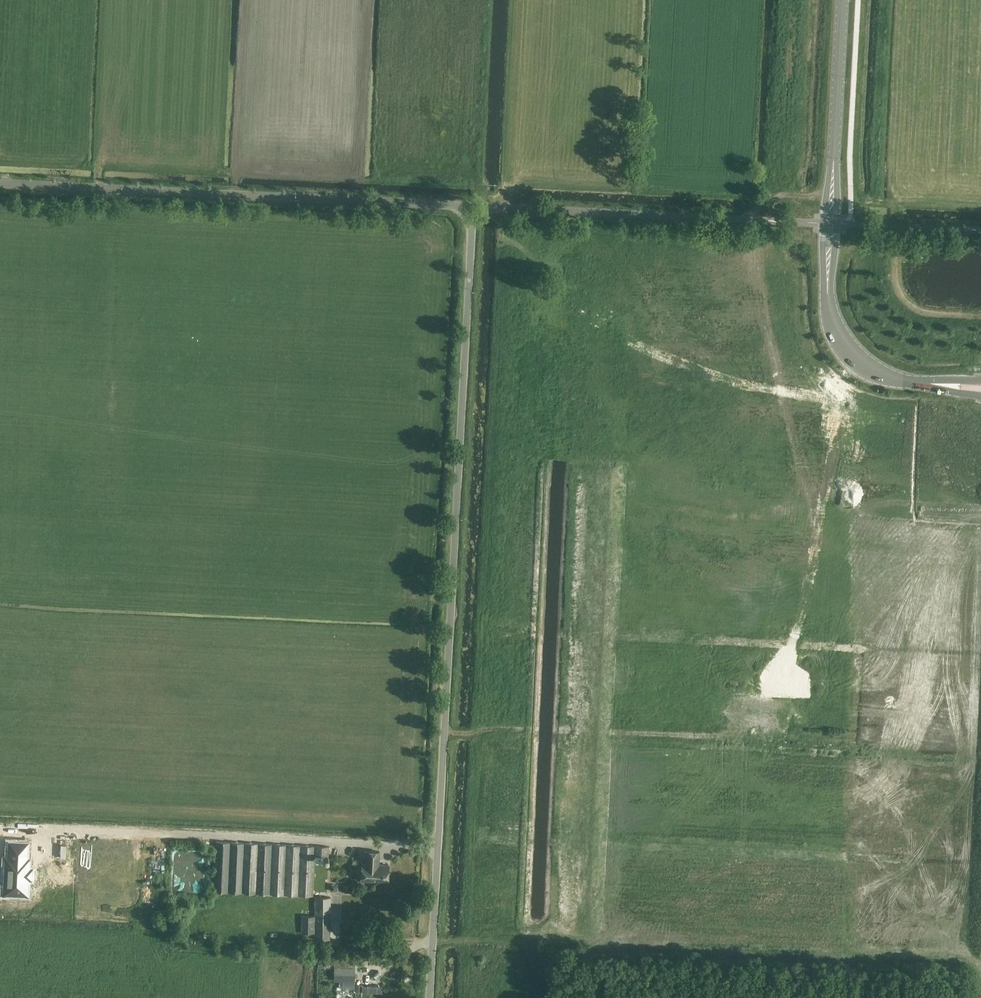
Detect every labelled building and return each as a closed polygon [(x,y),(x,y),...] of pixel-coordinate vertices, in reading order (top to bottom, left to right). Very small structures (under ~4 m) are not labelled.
[(329,846),(230,842),(216,841),(214,892),(312,896),(314,855),(328,855),(329,846)] [(6,879),(4,879),(3,894),(27,895),(29,859),(26,859),(27,843),(9,842),(8,858),(5,858),(4,868),(7,868),(6,879)] [(361,881),(388,882),(389,865),(379,864),(380,851),(366,850),(365,863),(362,863),(361,881)] [(331,898),(315,897),(314,939),(330,940),(331,898)] [(314,933),(314,916),(301,915),(301,933),(314,933)] [(334,981),(354,981),(354,968),(334,968),(334,981)]
